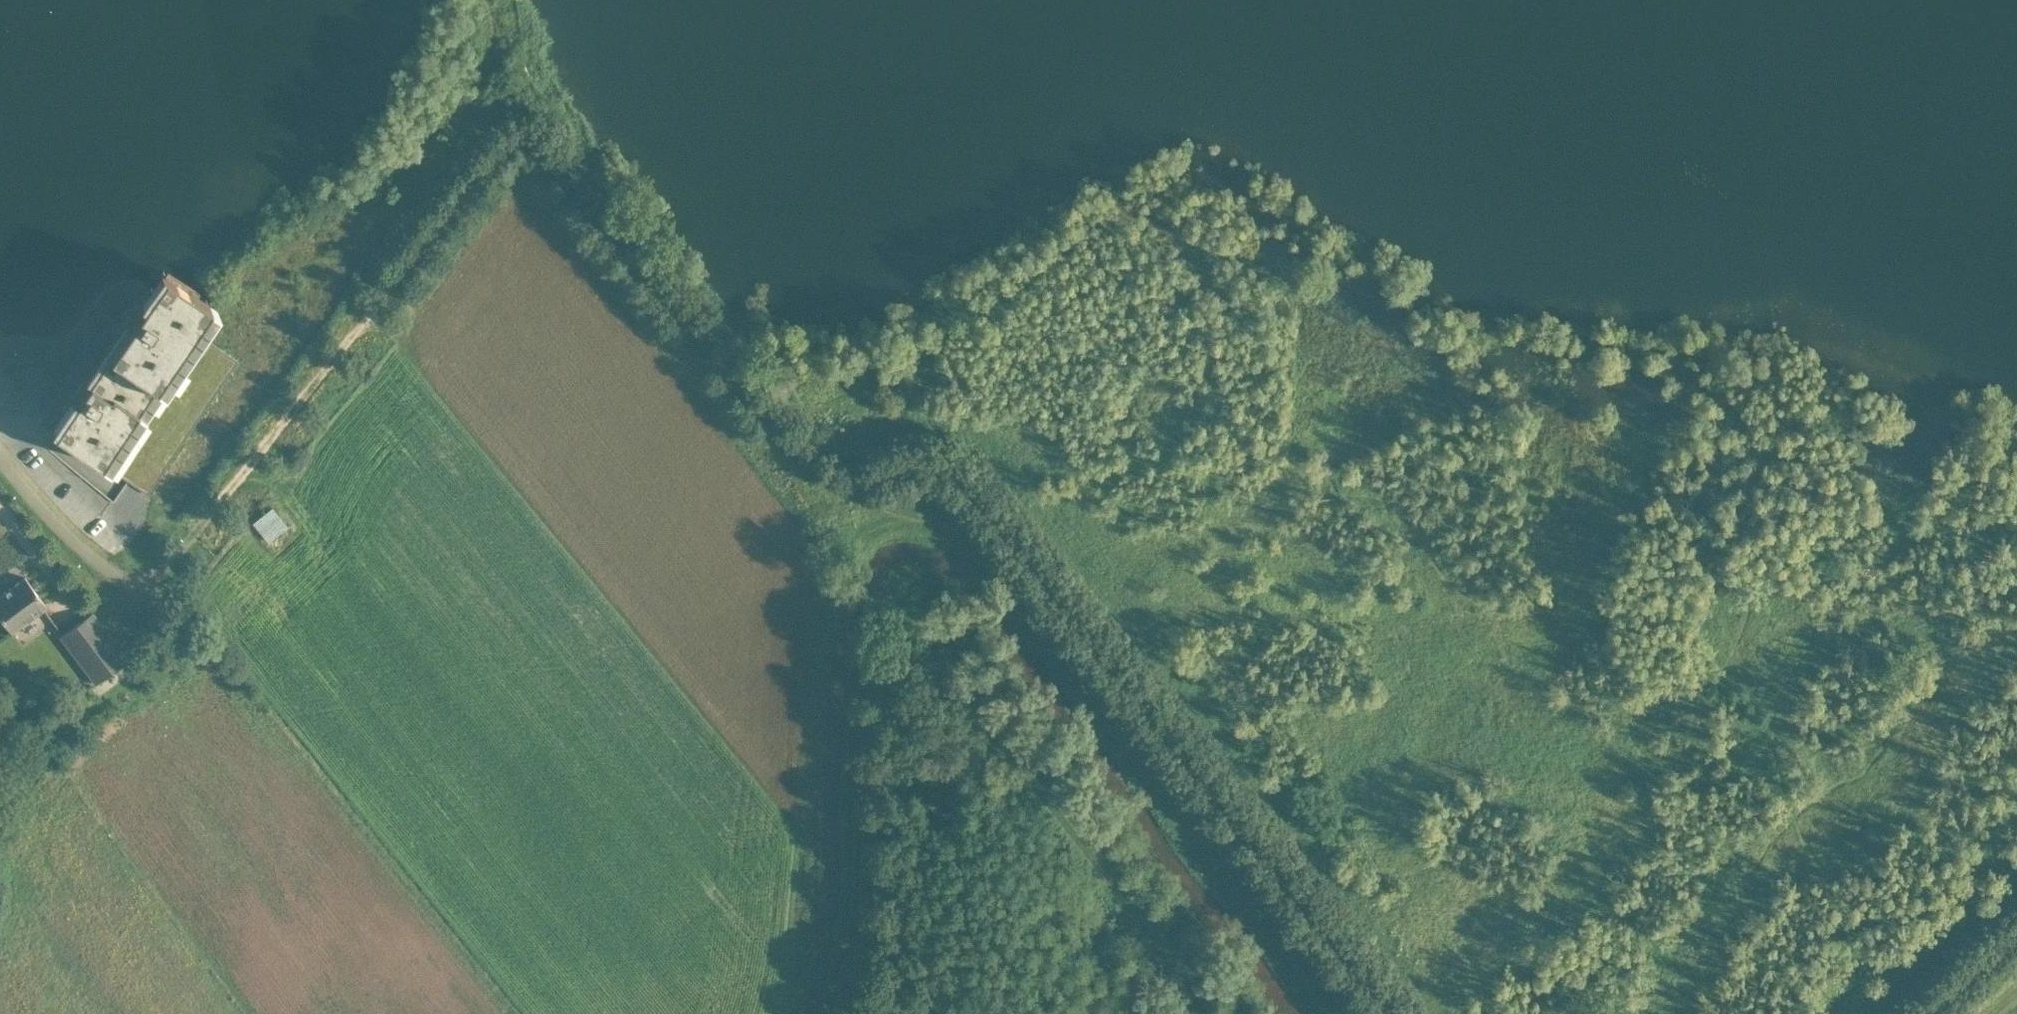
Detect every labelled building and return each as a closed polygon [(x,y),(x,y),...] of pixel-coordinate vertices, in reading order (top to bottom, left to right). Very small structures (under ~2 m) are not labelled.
[(119,333),(103,357),(197,420),(238,360),(190,327),(164,309),(162,312),(135,294),(120,317),(126,322),(120,332),(113,327),(112,328),(119,333)] [(148,493),(197,420),(103,357),(88,378),(81,373),(66,396),(73,401),(66,411),(59,406),(58,408),(65,413),(53,430),(99,461),(100,460),(148,493)] [(272,506),(255,521),(270,540),(288,526),(272,506)] [(11,631),(46,605),(25,576),(0,594),(0,616),(11,631)] [(60,634),(96,682),(128,659),(92,610),(60,634)]
